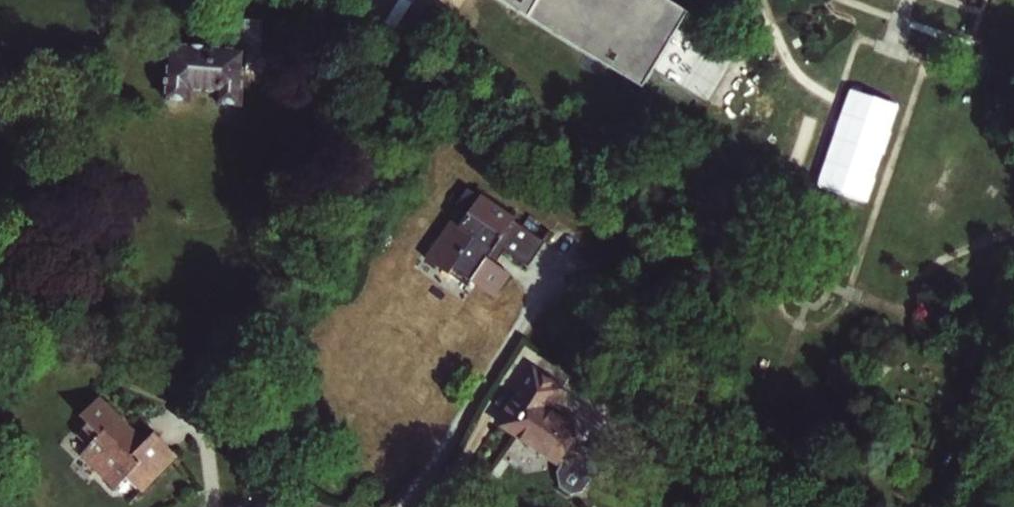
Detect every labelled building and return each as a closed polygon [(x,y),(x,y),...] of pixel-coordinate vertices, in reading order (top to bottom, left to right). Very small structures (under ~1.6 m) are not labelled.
[(649,82),(718,123),(759,56),(691,15),(667,0),(511,0),(649,82)] [(164,100),(187,102),(188,92),(216,95),(215,104),(238,107),(244,59),(257,61),(261,24),(232,21),(229,51),(170,45),(164,100)] [(429,267),(469,294),(473,289),(494,303),(510,279),(490,266),(498,254),(528,274),(546,248),(468,195),(457,211),(471,221),(462,234),(455,229),(429,267)] [(576,440),(580,435),(549,414),(563,394),(534,374),(497,428),(562,470),(557,477),(560,493),(570,499),(585,497),(594,484),(602,481),(606,475),(604,461),(592,453),(590,457),(584,453),(582,444),(576,440)] [(93,391),(73,409),(79,416),(66,427),(77,439),(69,446),(100,483),(114,472),(128,489),(165,457),(143,432),(135,439),(93,391)]
